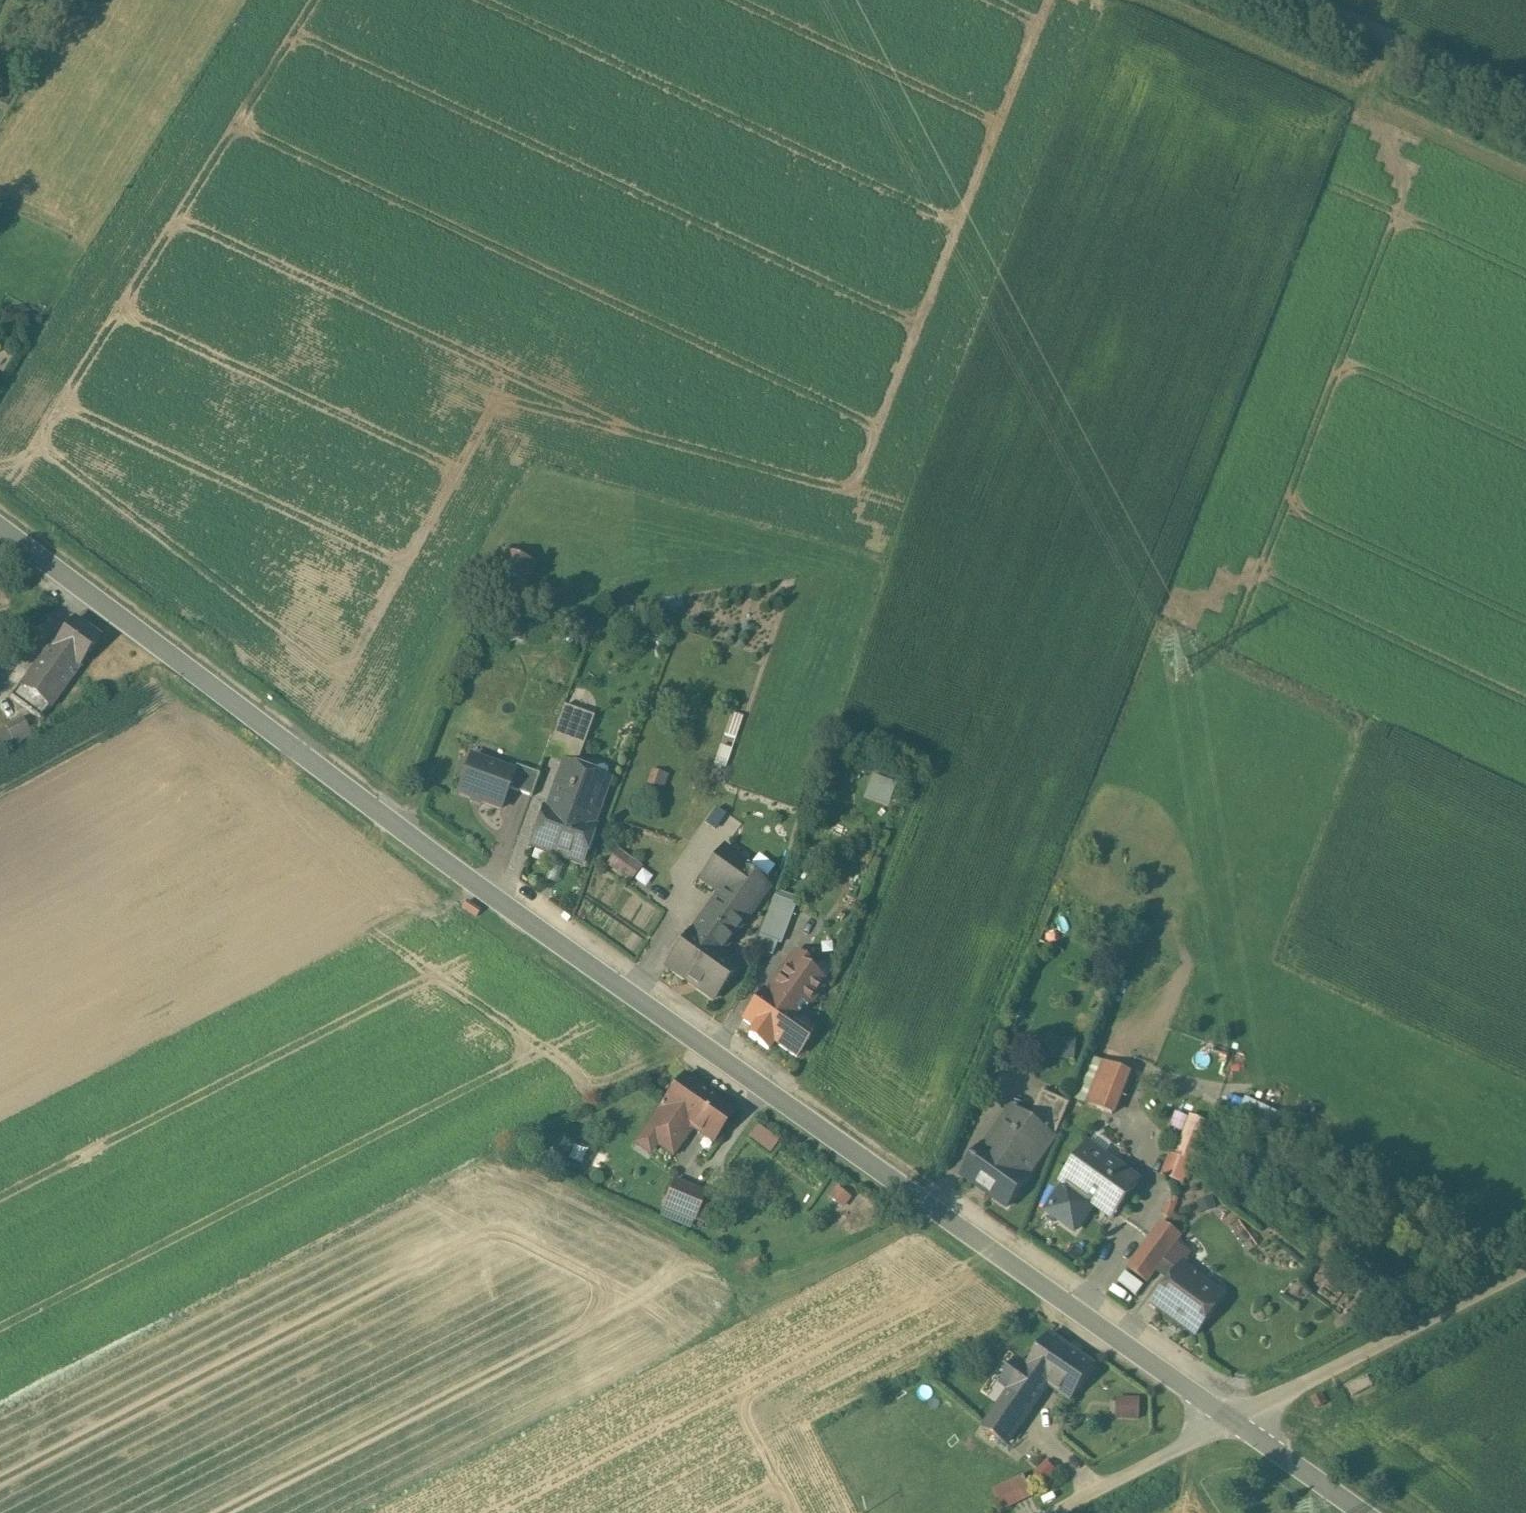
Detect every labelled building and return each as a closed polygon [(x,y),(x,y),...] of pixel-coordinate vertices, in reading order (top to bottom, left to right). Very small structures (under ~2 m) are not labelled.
[(503,567),(494,590),(508,595),(516,572),(503,567)] [(73,622),(53,649),(50,646),(10,699),(39,721),(51,707),(99,641),(73,622)] [(547,752),(566,759),(534,847),(583,865),(616,778),(580,764),(598,716),(565,704),(547,752)] [(22,721),(6,729),(12,741),(28,732),(22,721)] [(469,759),(456,794),(500,810),(508,790),(513,775),(512,774),(469,759)] [(540,775),(515,767),(512,774),(513,775),(508,790),(533,796),(540,775)] [(652,767),(646,787),(663,793),(669,772),(652,767)] [(744,863),(724,848),(700,882),(718,895),(690,934),(690,933),(666,967),(712,1001),(737,967),(720,955),(766,890),(751,879),(752,878),(749,876),(748,877),(739,870),(744,863)] [(640,870),(616,852),(606,865),(630,882),(640,870)] [(794,905),(774,901),(767,941),(786,945),(794,905)] [(467,902),(462,909),(475,919),(481,911),(467,902)] [(795,956),(767,995),(763,993),(743,1022),(795,1058),(807,1040),(813,1025),(797,1014),(803,1005),(806,1008),(823,984),(807,973),(811,967),(795,956)] [(1062,1062),(1061,1044),(1031,1045),(1032,1063),(1062,1062)] [(1116,1079),(1075,1063),(1060,1101),(1069,1105),(1101,1118),(1116,1079)] [(733,1113),(683,1078),(643,1135),(672,1156),(691,1129),(712,1143),(733,1113)] [(1060,1101),(1041,1093),(1029,1120),(1055,1139),(1069,1105),(1060,1101)] [(1236,1120),(1284,1141),(1295,1117),(1247,1096),(1236,1120)] [(1011,1108),(982,1148),(1027,1179),(1044,1154),(1043,1154),(1055,1139),(1029,1120),(1011,1108)] [(750,1138),(772,1151),(780,1138),(758,1124),(750,1138)] [(1183,1136),(1175,1158),(1189,1163),(1198,1141),(1183,1136)] [(982,1148),(961,1177),(1007,1209),(1027,1180),(1027,1179),(982,1148)] [(1138,1185),(1086,1148),(1076,1161),(1081,1164),(1066,1186),(1094,1206),(1099,1199),(1118,1213),(1138,1185)] [(704,1195),(673,1182),(663,1209),(693,1221),(704,1195)] [(843,1207),(852,1196),(838,1184),(829,1195),(843,1207)] [(1185,1232),(1170,1221),(1165,1227),(1180,1238),(1185,1232)] [(1165,1227),(1160,1223),(1127,1270),(1147,1285),(1156,1273),(1175,1245),(1180,1238),(1165,1227)] [(1190,1256),(1175,1245),(1156,1273),(1170,1283),(1177,1274),(1190,1256)] [(1177,1274),(1170,1283),(1154,1306),(1196,1337),(1223,1299),(1193,1278),(1189,1283),(1177,1274)] [(1049,1336),(1026,1368),(1017,1362),(1001,1386),(1010,1392),(983,1430),(1006,1446),(1048,1386),(1070,1402),(1094,1368),(1049,1336)] [(1367,1377),(1347,1388),(1352,1398),(1372,1388),(1367,1377)] [(1319,1397),(1312,1401),(1316,1409),(1324,1406),(1319,1397)] [(1117,1398),(1116,1420),(1140,1421),(1141,1399),(1117,1398)] [(1041,1481),(1056,1471),(1049,1460),(1034,1470),(1041,1481)] [(1024,1472),(993,1487),(1004,1510),(1035,1495),(1024,1472)]
